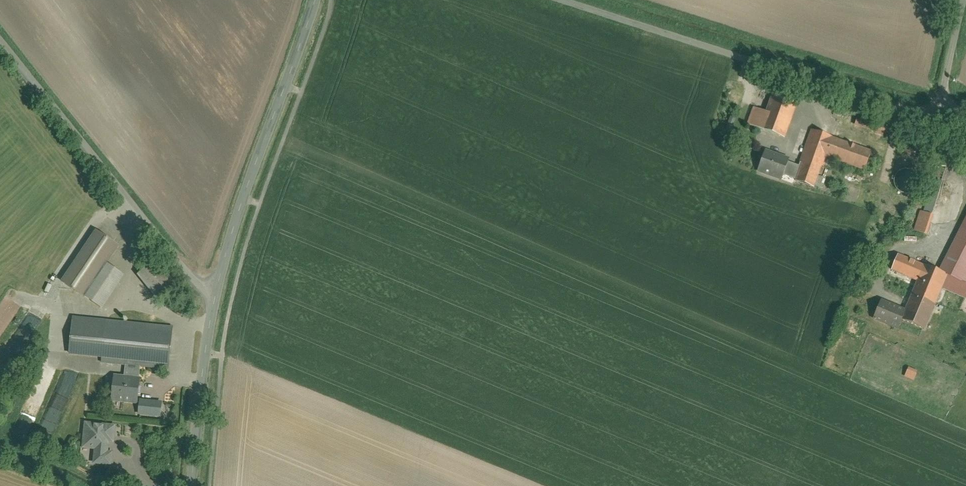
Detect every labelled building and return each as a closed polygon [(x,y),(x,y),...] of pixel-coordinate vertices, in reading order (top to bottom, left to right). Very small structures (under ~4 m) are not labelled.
[(747,123),(786,137),(800,97),(775,88),(767,111),(753,106),(747,123)] [(836,107),(834,114),(850,119),(852,112),(836,107)] [(731,111),(725,129),(732,131),(738,114),(735,112),(731,111)] [(872,149),(812,129),(800,164),(797,174),(795,180),(817,187),(827,157),(865,170),(872,149)] [(905,143),(901,153),(914,158),(918,148),(905,143)] [(786,171),(789,160),(790,158),(765,150),(757,172),(783,180),(786,171)] [(786,171),(797,174),(800,164),(789,160),(786,171)] [(900,171),(896,174),(894,178),(894,183),(895,188),(898,191),(902,194),(907,194),(911,193),(915,190),(917,186),(918,181),(917,177),(914,173),(909,171),(905,170),(900,171)] [(926,231),(936,202),(932,200),(927,199),(917,228),(926,231)] [(961,227),(939,270),(950,275),(965,282),(965,230),(961,227)] [(121,245),(97,229),(61,281),(103,309),(127,274),(109,262),(121,245)] [(939,270),(899,253),(892,269),(917,281),(905,310),(901,318),(903,319),(926,329),(944,289),(950,275),(939,270)] [(143,273),(136,278),(156,303),(176,287),(157,262),(143,273)] [(944,289),(965,299),(965,282),(950,275),(944,289)] [(901,318),(905,310),(881,300),(874,318),(899,329),(903,319),(901,318)] [(169,368),(173,325),(74,316),(70,359),(124,364),(123,374),(114,374),(111,401),(137,404),(141,365),(169,368)] [(19,416),(34,423),(58,370),(43,363),(19,416)] [(909,366),(905,377),(915,381),(920,371),(909,366)] [(163,400),(140,398),(139,415),(162,416),(163,400)] [(34,423),(19,416),(16,424),(31,431),(34,423)] [(113,463),(115,424),(83,422),(81,447),(95,448),(94,462),(113,463)]
